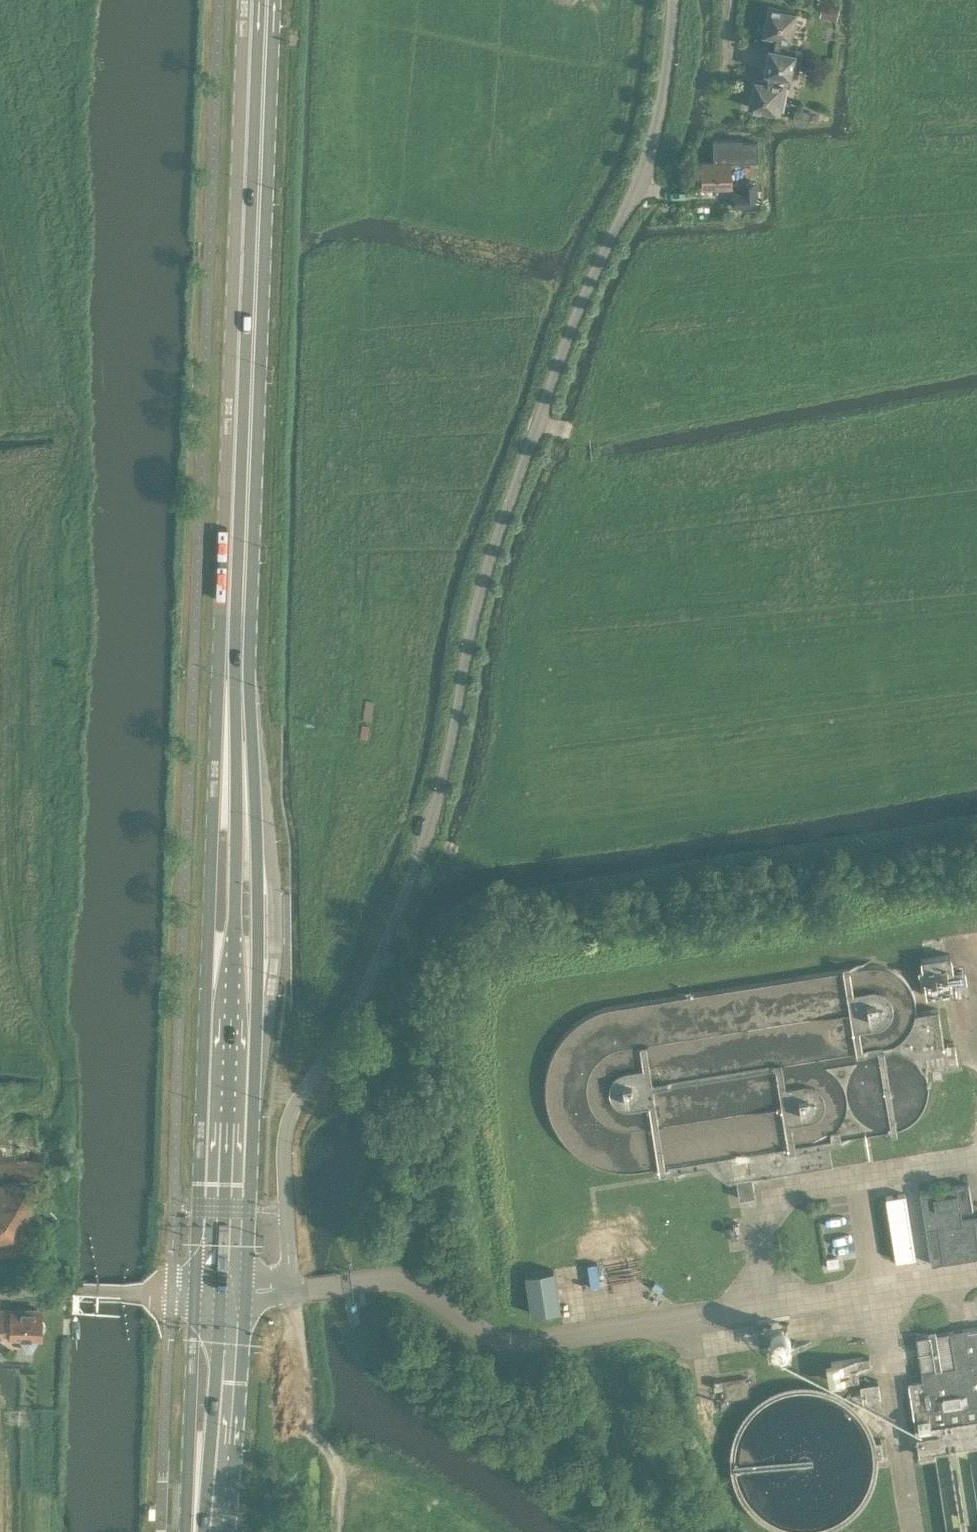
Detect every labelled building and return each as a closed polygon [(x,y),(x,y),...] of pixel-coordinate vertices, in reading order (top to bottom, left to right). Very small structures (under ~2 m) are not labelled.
[(768,55),(801,62),(803,49),(797,48),(799,38),(792,36),(798,9),(769,3),(763,32),(772,34),(768,55)] [(839,7),(822,3),(820,14),(837,19),(839,7)] [(801,62),(768,55),(763,77),(755,76),(749,104),(778,110),(784,83),(790,84),(792,73),(799,74),(801,62)] [(811,121),(812,109),(796,106),(794,119),(811,121)] [(743,137),(715,137),(715,158),(733,158),(759,157),(759,140),(743,140),(743,137)] [(703,185),(733,184),(733,158),(715,158),(702,158),(703,185)] [(764,206),(764,203),(764,198),(766,197),(766,182),(745,182),(745,206),(764,206)] [(954,968),(951,953),(922,957),(928,993),(957,988),(955,979),(966,978),(965,967),(954,968)] [(960,1063),(957,1040),(945,1042),(941,1009),(917,1011),(916,1016),(913,1024),(909,1031),(902,1037),(899,1040),(895,1042),(893,1042),(893,1045),(895,1045),(904,1048),(910,1051),(915,1054),(921,1060),(925,1067),(934,1066),(935,1073),(943,1072),(942,1065),(960,1063)] [(37,1250),(32,1179),(40,1179),(35,1117),(0,1120),(0,1253),(37,1250)] [(741,1196),(757,1194),(754,1175),(738,1177),(741,1196)] [(961,1208),(974,1206),(970,1181),(921,1189),(932,1262),(976,1255),(976,1217),(963,1219),(961,1208)] [(907,1192),(888,1194),(898,1257),(917,1254),(907,1192)] [(526,1269),(532,1309),(563,1304),(557,1265),(526,1269)] [(5,1308),(5,1307),(0,1307),(0,1334),(5,1334),(5,1333),(12,1333),(12,1334),(23,1334),(23,1340),(27,1348),(34,1348),(42,1334),(44,1334),(44,1331),(47,1325),(44,1318),(44,1308),(12,1307),(12,1308),(5,1308)] [(917,1335),(924,1380),(913,1382),(924,1451),(935,1449),(948,1531),(976,1531),(976,1326),(917,1335)] [(840,1359),(828,1361),(831,1381),(843,1379),(860,1376),(859,1369),(857,1370),(856,1365),(871,1363),(870,1355),(840,1360),(840,1359)] [(879,1378),(864,1381),(865,1387),(867,1386),(868,1394),(882,1392),(879,1378)]
